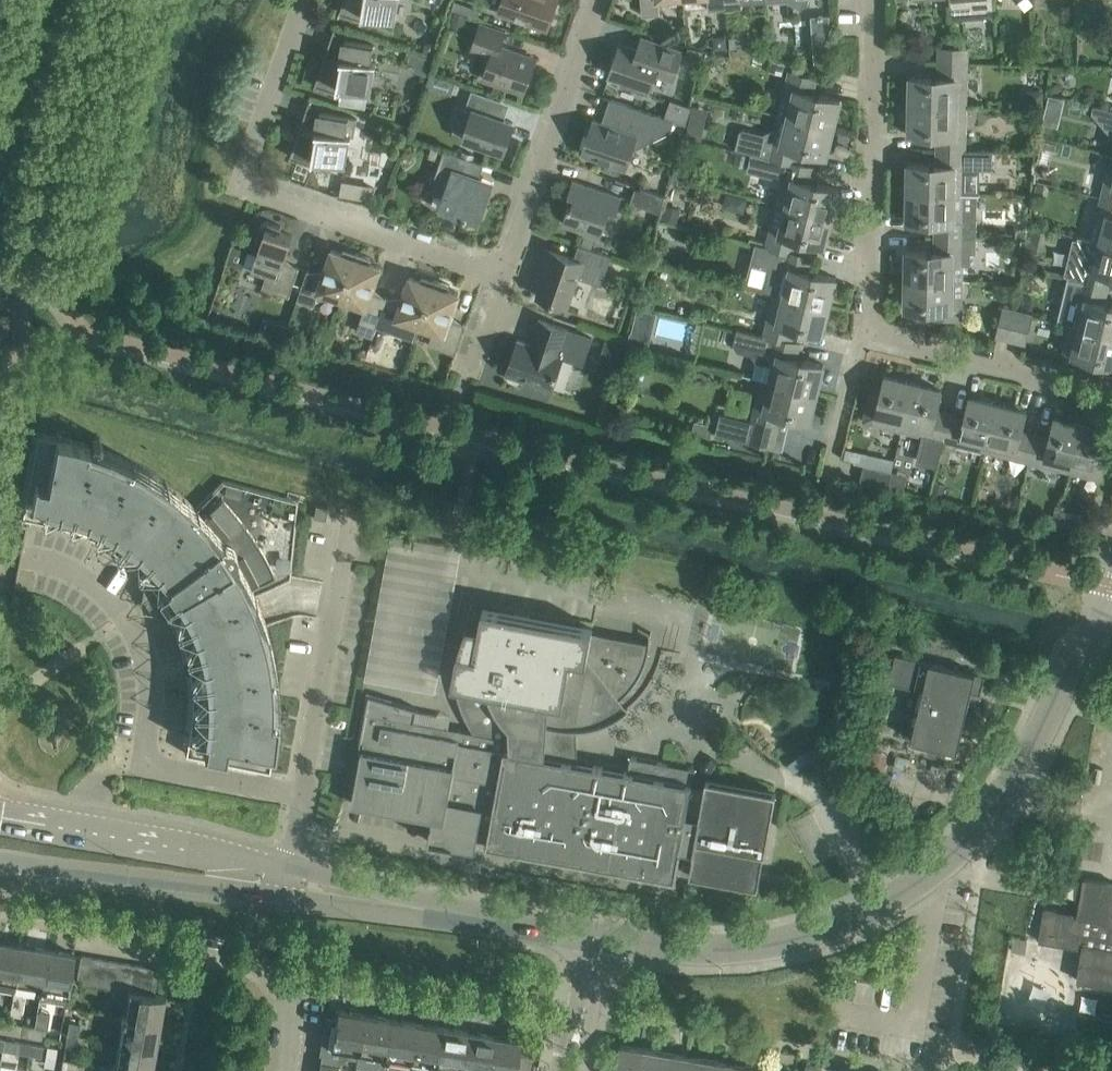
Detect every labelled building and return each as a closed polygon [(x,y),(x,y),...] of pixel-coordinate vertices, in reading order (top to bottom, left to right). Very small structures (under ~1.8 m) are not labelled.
[(340,11),(363,19),(363,18),(364,13),(395,19),(398,0),(344,0),(340,11)] [(498,11),(548,28),(557,0),(502,0),(498,11)] [(643,14),(660,13),(659,0),(641,0),(643,14)] [(709,9),(726,8),(725,0),(708,0),(709,9)] [(952,18),(995,14),(994,0),(951,0),(952,18)] [(832,15),(813,16),(817,66),(831,69),(831,36),(832,15)] [(484,77),(524,91),(525,91),(536,58),(501,46),(506,31),(480,22),(471,48),(487,54),(490,60),(484,77)] [(377,62),(377,61),(372,60),(375,44),(346,39),(343,55),(342,55),(342,56),(343,57),(342,61),(324,58),(315,84),(338,91),(338,90),(339,85),(370,91),(375,62),(377,62)] [(674,78),(684,51),(653,40),(648,53),(620,43),(609,75),(651,90),(657,72),(674,78)] [(688,47),(682,64),(699,69),(703,50),(688,47)] [(954,47),(939,47),(939,61),(967,61),(968,47),(954,47)] [(966,105),(967,62),(967,61),(939,61),(939,76),(911,75),(910,104),(966,105)] [(817,77),(796,72),(789,70),(783,97),(792,100),(788,115),(834,126),(841,98),(813,92),(817,77)] [(432,75),(428,87),(436,90),(440,77),(432,75)] [(504,151),(514,122),(496,116),(501,101),(473,92),(468,106),(473,108),(463,137),(504,151)] [(671,130),(671,129),(682,133),(685,123),(610,97),(602,121),(594,118),(582,152),(626,167),(633,149),(671,130)] [(965,149),(966,105),(910,104),(910,133),(938,134),(938,148),(965,149)] [(1094,104),(1092,112),(1111,135),(1111,109),(1094,104)] [(355,135),(358,117),(321,111),(318,127),(317,127),(317,128),(318,129),(318,133),(299,130),(291,156),(313,163),(314,162),(313,162),(315,157),(346,163),(351,134),(355,135)] [(827,155),(834,126),(788,115),(784,131),(775,129),(766,133),(744,128),(740,129),(735,148),(787,160),(796,162),(799,148),(827,155)] [(690,120),(686,135),(701,139),(704,124),(690,120)] [(1042,140),(1041,146),(1055,150),(1056,143),(1042,140)] [(433,145),(429,156),(441,160),(444,149),(433,145)] [(993,150),(965,149),(938,148),(937,163),(909,162),(908,191),(964,193),(965,170),(993,171),(993,150)] [(432,169),(437,171),(436,175),(435,180),(435,184),(435,189),(436,193),(438,193),(437,190),(444,192),(439,206),(438,206),(438,207),(466,217),(468,212),(482,217),(492,188),(476,183),(478,177),(479,177),(484,162),(444,149),(441,160),(437,169),(432,168),(432,169)] [(1111,154),(1101,196),(1111,199),(1111,154)] [(676,160),(672,175),(686,178),(689,163),(676,160)] [(815,166),(796,162),(787,160),(781,187),(790,189),(786,205),(832,216),(839,187),(811,181),(815,166)] [(618,210),(623,196),(573,179),(569,193),(575,195),(572,202),(570,201),(563,222),(586,230),(596,233),(601,235),(611,207),(618,210)] [(364,200),(371,201),(374,186),(367,185),(364,200)] [(659,211),(665,195),(636,185),(631,201),(659,211)] [(977,193),(964,193),(908,191),(908,220),(936,221),(936,236),(976,237),(977,193)] [(1101,196),(1091,238),(1111,244),(1111,199),(1101,196)] [(668,205),(664,218),(677,221),(680,208),(668,205)] [(825,244),(832,216),(786,205),(782,220),(773,218),(767,245),(766,245),(785,250),(785,249),(794,251),(797,237),(825,244)] [(289,296),(299,266),(284,261),(293,235),(281,231),(282,226),(269,221),(266,221),(263,222),(261,225),(257,238),(262,240),(253,266),(268,271),(263,286),(289,296)] [(1016,225),(1016,236),(1026,237),(1027,226),(1016,225)] [(586,230),(582,244),(591,247),(596,233),(586,230)] [(1091,238),(1078,235),(1068,278),(1081,281),(1108,287),(1111,273),(1111,274),(1111,244),(1091,238)] [(976,252),(976,237),(936,236),(935,250),(907,249),(906,278),(962,280),(963,264),(971,264),(971,252),(976,252)] [(785,250),(766,245),(767,245),(757,242),(753,261),(770,266),(764,289),(775,292),(829,305),(836,277),(809,270),(813,255),(794,251),(785,249),(785,250)] [(582,244),(579,243),(574,257),(549,248),(543,266),(546,267),(537,295),(568,305),(578,276),(602,284),(612,254),(591,247),(582,244)] [(343,297),(358,252),(344,247),(343,252),(332,248),(323,275),(308,269),(298,299),(315,304),(320,289),(343,297)] [(656,247),(652,259),(665,263),(667,255),(663,249),(656,247)] [(372,256),(358,252),(343,297),(366,305),(357,330),(373,336),(377,326),(387,296),(372,291),(381,265),(371,261),(372,256)] [(421,324),(437,279),(423,274),(421,279),(411,275),(402,301),(387,296),(377,326),(403,335),(408,320),(421,324)] [(962,318),(962,280),(906,278),(906,308),(937,308),(937,318),(962,318)] [(451,283),(437,279),(421,324),(434,328),(429,343),(456,353),(466,323),(450,318),(459,292),(449,288),(451,283)] [(1108,287),(1081,281),(1074,306),(1067,304),(1063,322),(1070,323),(1111,333),(1111,303),(1104,301),(1108,287)] [(822,333),(829,305),(775,292),(764,334),(773,336),(792,340),(795,327),(822,333)] [(1011,338),(1018,310),(1004,307),(1003,314),(997,335),(1011,338)] [(1032,314),(1018,310),(1011,338),(1025,342),(1031,321),(1032,314)] [(518,339),(507,373),(509,374),(509,376),(510,379),(517,381),(520,380),(521,378),(552,389),(564,354),(585,361),(593,337),(568,328),(539,318),(531,343),(518,339)] [(1070,323),(1067,339),(1064,351),(1083,356),(1090,358),(1111,363),(1111,333),(1070,323)] [(764,334),(738,329),(734,343),(738,350),(752,353),(756,360),(752,376),(762,378),(817,392),(824,363),(797,357),(800,342),(792,340),(773,336),(764,334)] [(648,335),(630,331),(626,347),(643,352),(648,335)] [(607,340),(600,359),(616,364),(622,345),(607,340)] [(624,349),(622,360),(636,364),(639,353),(624,349)] [(368,352),(364,363),(374,366),(377,360),(374,354),(368,352)] [(1083,356),(1081,364),(1088,366),(1090,358),(1083,356)] [(902,429),(914,382),(885,375),(880,395),(871,393),(864,420),(902,429)] [(810,420),(817,392),(762,378),(758,394),(757,400),(752,420),(721,412),(716,431),(778,446),(779,439),(778,433),(783,413),(810,420)] [(938,466),(944,440),(951,413),(937,409),(942,389),(914,382),(902,429),(924,434),(917,461),(938,466)] [(987,450),(998,403),(970,396),(965,416),(951,413),(944,440),(987,450)] [(1027,410),(998,403),(987,450),(1029,460),(1036,433),(1022,430),(1027,410)] [(1071,471),(1083,423),(1055,416),(1050,437),(1036,433),(1029,460),(1071,471)] [(695,421),(692,436),(705,439),(708,424),(695,421)] [(1111,430),(1083,423),(1071,471),(1100,478),(1111,430)] [(223,479),(196,507),(190,501),(185,496),(179,492),(173,487),(166,481),(159,477),(153,473),(147,469),(140,465),(125,457),(118,454),(111,451),(104,448),(97,445),(86,442),(78,440),(69,438),(60,436),(37,432),(21,515),(41,519),(52,521),(64,524),(75,528),(86,533),(97,539),(112,548),(121,554),(129,561),(137,568),(145,576),(152,584),(155,589),(149,593),(157,605),(164,601),(170,612),(173,619),(176,625),(179,632),(182,638),(184,645),(186,652),(188,659),(190,670),(190,673),(192,685),(192,697),(192,708),(191,720),(189,731),(186,752),(269,768),(270,762),(272,752),(274,741),(276,730),(277,720),(277,709),(278,709),(277,707),(277,699),(277,692),(277,684),(276,677),(275,667),(275,661),(274,656),(273,650),(270,638),(268,628),(266,621),(263,613),(261,606),(258,599),(255,592),(290,577),(298,499),(223,479)] [(883,456),(880,468),(892,471),(895,459),(883,456)] [(864,464),(860,479),(888,486),(892,471),(880,468),(864,464)] [(326,519),(328,507),(316,505),(314,517),(326,519)] [(1090,515),(1062,508),(1061,508),(1058,523),(1087,530),(1090,515)] [(571,759),(570,727),(582,727),(595,725),(607,721),(619,715),(629,707),(628,706),(626,708),(619,699),(630,689),(638,678),(645,666),(649,652),(651,638),(651,631),(650,631),(650,638),(649,645),(591,635),(593,626),(483,606),(479,628),(468,626),(468,625),(467,624),(465,630),(463,636),(462,638),(460,648),(459,648),(452,681),(460,683),(462,693),(465,704),(469,714),(474,723),(480,732),(416,720),(418,707),(369,693),(359,749),(361,749),(362,739),(365,740),(353,802),(433,817),(429,840),(454,845),(454,843),(450,842),(450,839),(473,844),(473,848),(475,848),(474,832),(489,835),(488,842),(675,876),(681,848),(682,844),(694,846),(693,850),(694,850),(690,875),(708,878),(758,887),(759,882),(765,851),(766,851),(777,790),(707,777),(699,819),(687,817),(687,813),(695,767),(631,755),(629,770),(571,759)] [(924,688),(912,739),(930,743),(929,749),(938,751),(939,745),(957,750),(971,690),(981,692),(985,674),(896,653),(889,681),(890,682),(891,680),(924,688)] [(873,750),(861,757),(877,780),(888,772),(873,750)] [(1084,877),(1078,912),(1044,907),(1039,940),(1083,947),(1077,979),(1111,985),(1111,881),(1084,877)] [(22,944),(0,940),(0,989),(14,991),(16,980),(22,944)] [(41,987),(48,949),(22,944),(16,980),(37,984),(37,986),(41,987)] [(68,989),(75,953),(48,949),(41,987),(39,998),(66,1003),(68,989)] [(90,983),(94,957),(81,955),(77,981),(90,983)] [(102,985),(107,959),(94,957),(90,983),(102,985)] [(115,988),(120,961),(107,959),(102,985),(115,988)] [(128,990),(128,989),(133,964),(120,961),(115,988),(128,990)] [(141,991),(146,966),(133,964),(128,989),(141,991)] [(155,994),(159,968),(146,966),(141,991),(155,994)] [(155,994),(141,991),(128,989),(128,990),(124,1012),(122,1011),(121,1016),(160,1023),(165,996),(155,994)] [(365,1013),(338,1009),(335,1023),(328,1021),(328,1019),(327,1018),(318,1070),(338,1070),(340,1061),(348,1055),(360,1058),(362,1050),(359,1050),(365,1013)] [(391,1018),(365,1013),(359,1050),(362,1050),(360,1058),(359,1066),(382,1070),(391,1018)] [(155,1048),(160,1023),(121,1016),(121,1021),(123,1021),(119,1042),(155,1048)] [(417,1022),(391,1018),(382,1070),(389,1070),(409,1070),(417,1022)] [(69,1022),(67,1033),(78,1035),(80,1024),(69,1022)] [(443,1026),(417,1022),(409,1070),(435,1070),(436,1064),(443,1026)] [(32,1036),(34,1026),(22,1024),(21,1035),(32,1036)] [(46,1028),(34,1026),(32,1036),(44,1038),(46,1028)] [(462,1066),(468,1031),(443,1026),(436,1064),(441,1065),(441,1063),(462,1066)] [(495,1035),(468,1031),(462,1066),(483,1070),(489,1070),(495,1035)] [(76,1047),(78,1035),(67,1033),(65,1045),(76,1047)] [(495,1035),(489,1070),(529,1070),(531,1055),(518,1053),(521,1039),(495,1035)] [(29,1054),(31,1043),(19,1041),(17,1052),(29,1054)] [(155,1048),(119,1042),(115,1064),(113,1063),(112,1067),(136,1070),(151,1070),(155,1048)] [(43,1045),(31,1043),(29,1054),(42,1056),(43,1045)] [(644,1047),(621,1043),(616,1070),(640,1070),(644,1047)] [(666,1051),(644,1047),(640,1070),(662,1070),(666,1051)] [(687,1054),(666,1051),(662,1070),(685,1070),(687,1054)] [(710,1058),(687,1054),(685,1070),(708,1070),(710,1058)] [(732,1062),(710,1058),(708,1070),(731,1070),(732,1062)] [(754,1065),(732,1062),(731,1070),(753,1070),(754,1065)]
